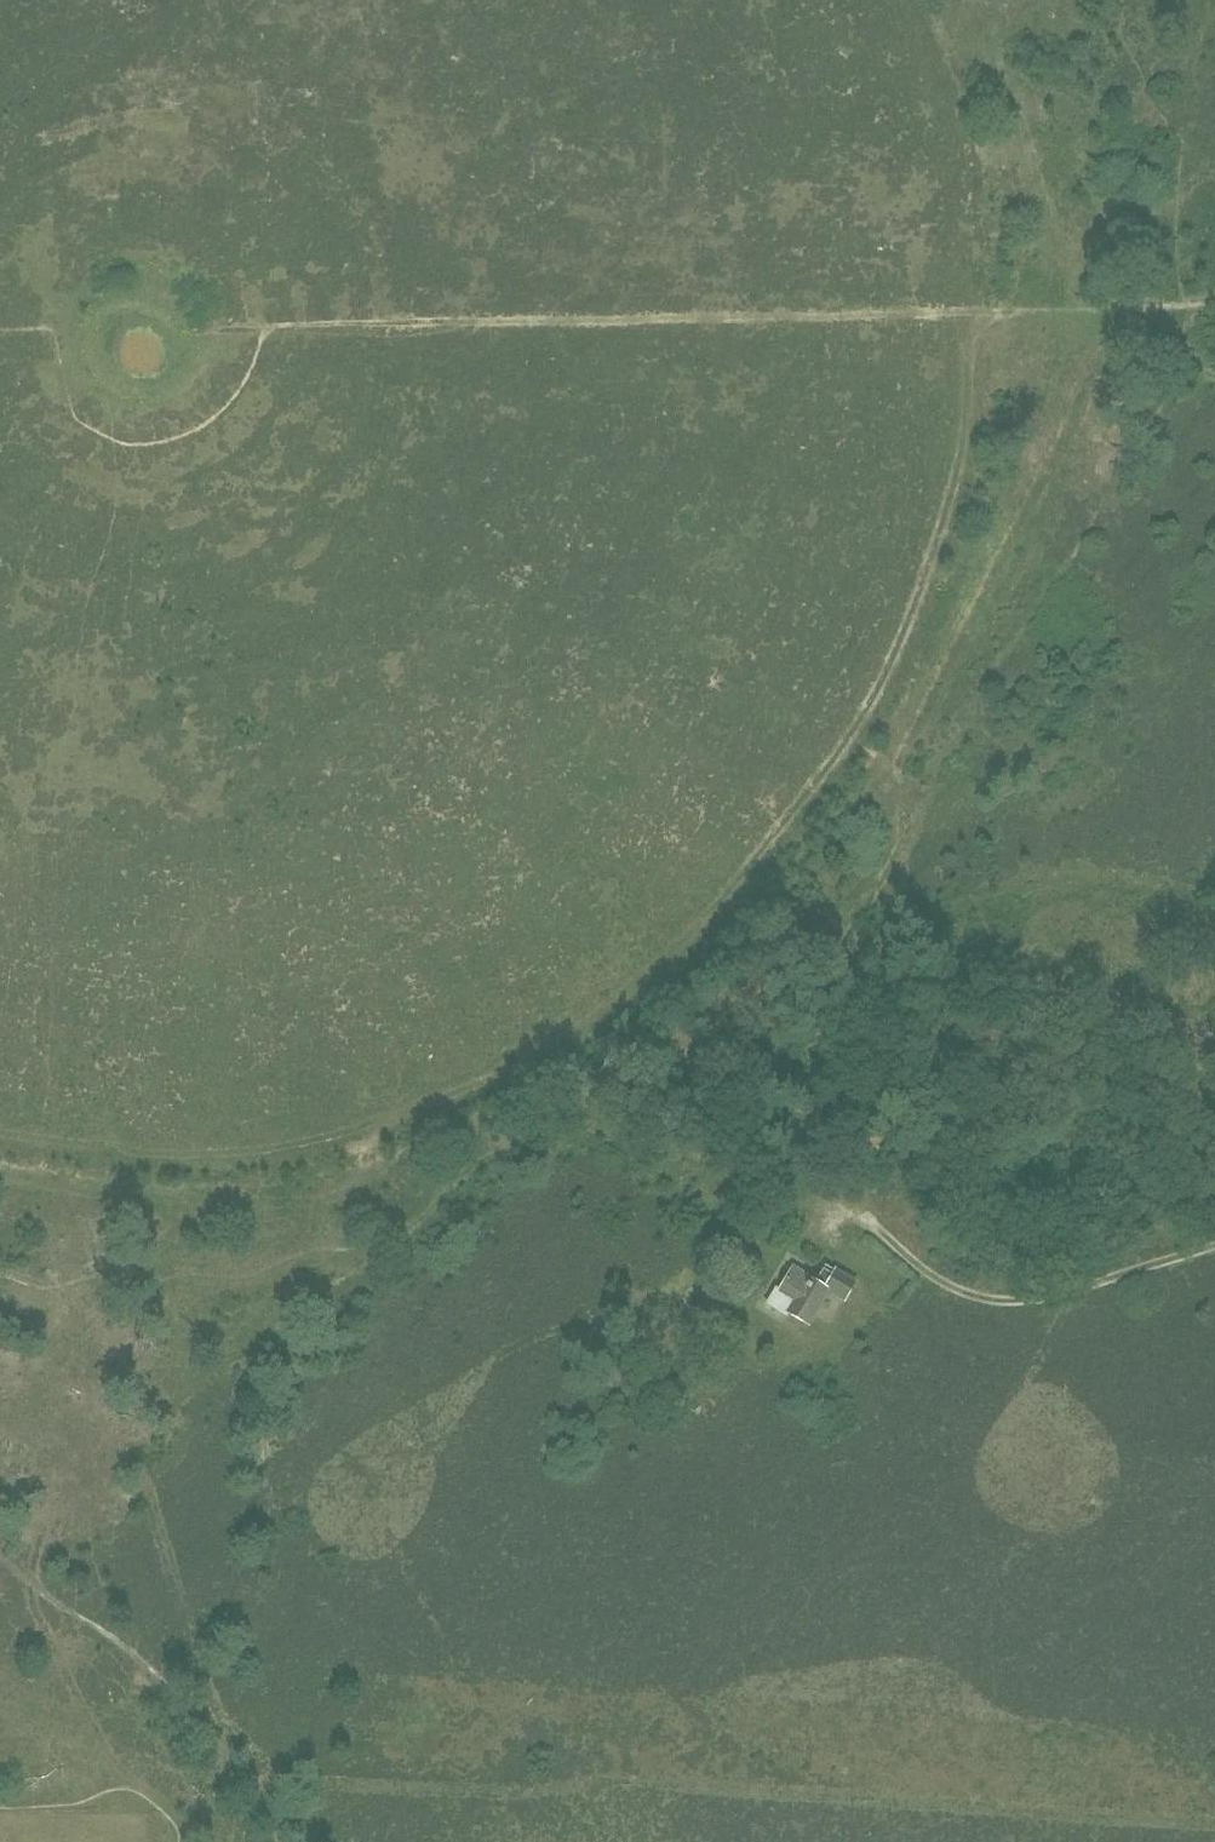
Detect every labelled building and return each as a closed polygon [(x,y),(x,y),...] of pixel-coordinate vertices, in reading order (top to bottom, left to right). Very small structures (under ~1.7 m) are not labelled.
[(845,1299),(854,1282),(833,1270),(824,1285),(791,1267),(778,1291),(792,1299),(785,1312),(807,1324),(827,1289),(845,1299)]
